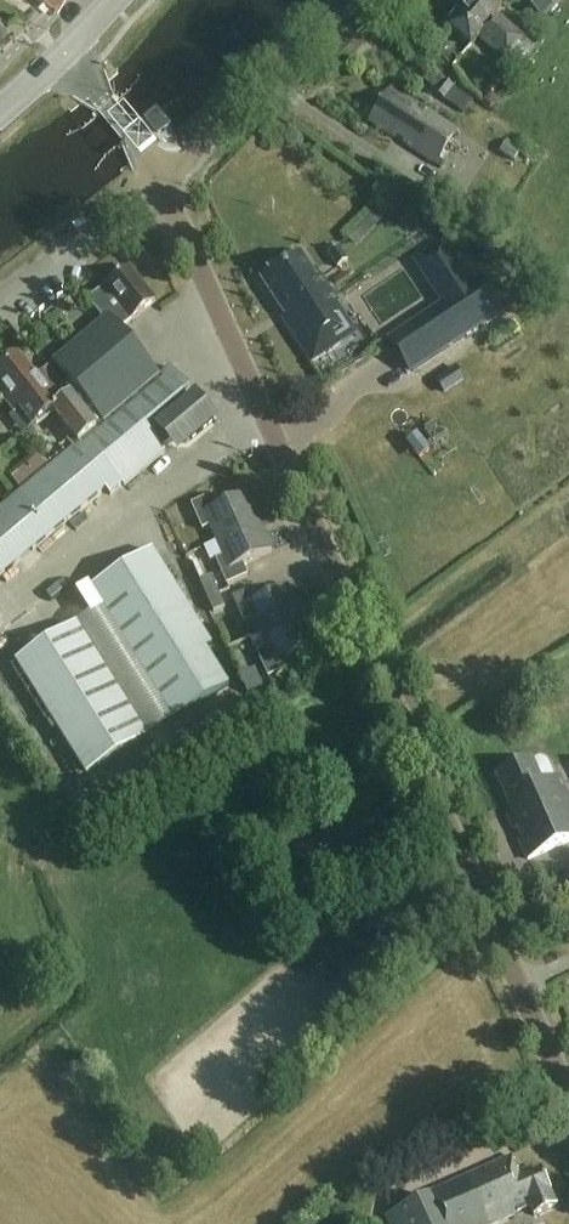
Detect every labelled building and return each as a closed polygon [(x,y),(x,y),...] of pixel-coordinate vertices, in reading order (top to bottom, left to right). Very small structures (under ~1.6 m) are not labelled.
[(40,8),(45,3),(49,7),(56,0),(31,0),(40,8)] [(491,0),(469,0),(467,1),(468,2),(468,7),(462,15),(456,15),(450,22),(450,23),(452,28),(451,30),(472,49),(478,41),(502,62),(523,39),(497,17),(503,10),(491,0)] [(522,3),(541,19),(542,18),(544,20),(552,11),(549,9),(557,0),(524,0),(522,3)] [(437,52),(453,65),(460,56),(444,43),(437,52)] [(422,81),(435,90),(433,92),(443,99),(463,113),(471,102),(451,88),(442,81),(429,72),(422,81)] [(480,95),(482,103),(489,107),(497,105),(501,98),(499,91),(492,86),(485,88),(480,95)] [(434,166),(457,132),(391,89),(368,123),(434,166)] [(145,120),(160,141),(169,135),(154,115),(145,120)] [(346,260),(337,248),(327,255),(337,268),(346,260)] [(311,364),(341,344),(322,315),(337,306),(338,305),(320,276),(316,279),(300,254),(262,279),(285,317),(282,319),(311,364)] [(88,302),(104,322),(112,332),(115,330),(117,332),(154,302),(129,270),(102,291),(88,302)] [(440,303),(387,339),(409,372),(502,310),(480,276),(471,282),(440,303)] [(0,510),(0,578),(104,490),(109,496),(121,485),(123,487),(164,453),(162,449),(170,443),(184,444),(212,421),(167,368),(156,378),(117,332),(115,330),(112,332),(104,322),(53,366),(47,371),(68,397),(51,412),(71,438),(66,442),(72,449),(0,510)] [(51,412),(68,397),(47,371),(37,379),(19,358),(0,372),(0,396),(14,414),(19,410),(32,427),(51,412)] [(10,437),(21,429),(0,399),(0,423),(10,437)] [(212,529),(218,543),(259,525),(247,497),(224,507),(218,510),(212,497),(192,505),(204,532),(212,529)] [(259,525),(218,543),(224,557),(216,561),(227,586),(249,576),(243,565),(271,553),(259,525)] [(152,556),(93,593),(103,608),(173,719),(174,721),(227,687),(206,654),(213,650),(152,556)] [(253,620),(259,635),(300,617),(287,588),(259,601),(254,589),(232,599),(243,625),(253,620)] [(300,617),(259,635),(266,649),(257,653),(268,679),(289,669),(284,658),(313,645),(300,617)] [(74,626),(15,662),(86,776),(144,739),(143,738),(74,626)] [(497,780),(514,815),(513,815),(506,818),(512,830),(514,829),(516,828),(522,840),(520,842),(518,843),(526,860),(528,859),(568,840),(568,801),(559,780),(556,782),(548,766),(547,763),(545,760),(542,759),(539,759),(536,760),(533,761),(531,762),(530,760),(496,776),(497,780)] [(552,1210),(557,1208),(541,1170),(530,1175),(520,1179),(519,1175),(512,1160),(507,1162),(451,1186),(431,1195),(432,1197),(386,1217),(389,1223),(494,1223),(525,1211),(528,1209),(532,1218),(552,1210)]
